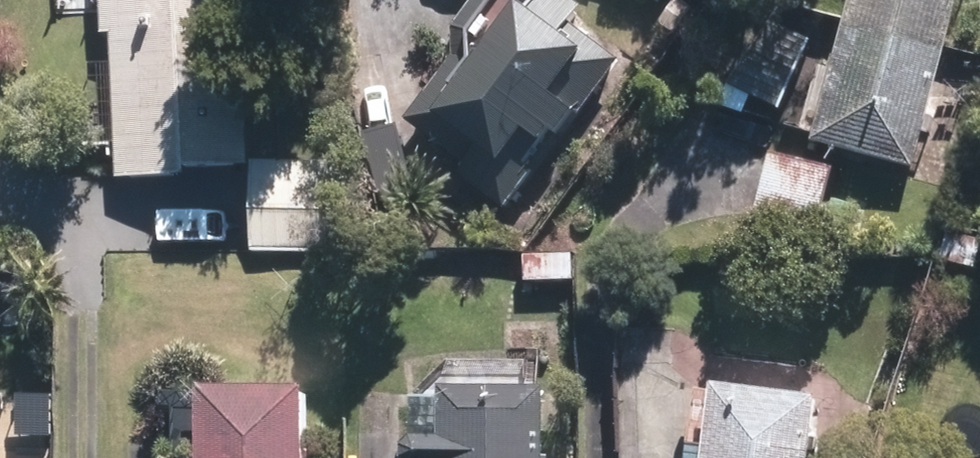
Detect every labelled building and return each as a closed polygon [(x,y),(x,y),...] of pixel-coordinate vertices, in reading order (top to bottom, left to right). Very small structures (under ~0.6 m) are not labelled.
[(94,31),(107,31),(112,170),(178,167),(178,162),(243,159),(237,0),(93,0),(94,31)] [(449,47),(399,113),(507,193),(614,49),(570,16),(582,0),(463,0),(448,19),(449,47)] [(809,133),(908,159),(950,0),(844,0),(809,133)] [(765,12),(729,79),(782,107),(818,40),(765,12)] [(829,165),(766,150),(750,217),(814,231),(829,165)] [(325,159),(247,159),(247,248),(325,248),(325,159)] [(944,231),(945,263),(970,263),(970,231),(944,231)] [(571,275),(571,250),(546,250),(546,275),(571,275)] [(702,376),(693,457),(795,457),(803,387),(702,376)] [(192,457),(298,457),(296,379),(190,382),(192,457)] [(433,383),(433,430),(402,430),(401,457),(537,457),(536,381),(433,383)]
